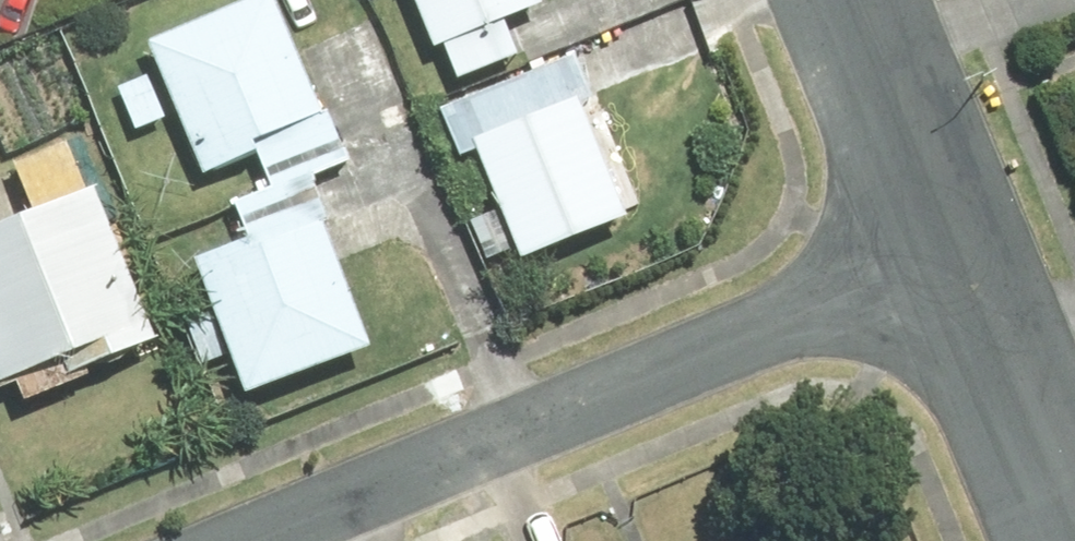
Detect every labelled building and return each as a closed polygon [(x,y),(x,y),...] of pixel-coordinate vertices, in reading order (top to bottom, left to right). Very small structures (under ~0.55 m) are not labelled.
[(144,48),(199,183),(328,131),(274,0),(262,0),(144,48)] [(432,56),(543,8),(540,0),(408,0),(432,56)] [(572,63),(437,117),(456,165),(473,159),(517,268),(623,226),(600,170),(613,165),(572,63)] [(0,234),(0,390),(13,385),(22,409),(155,358),(94,199),(0,234)] [(319,223),(193,269),(242,404),(369,358),(319,223)] [(769,533),(748,540),(772,540),(769,533)]
